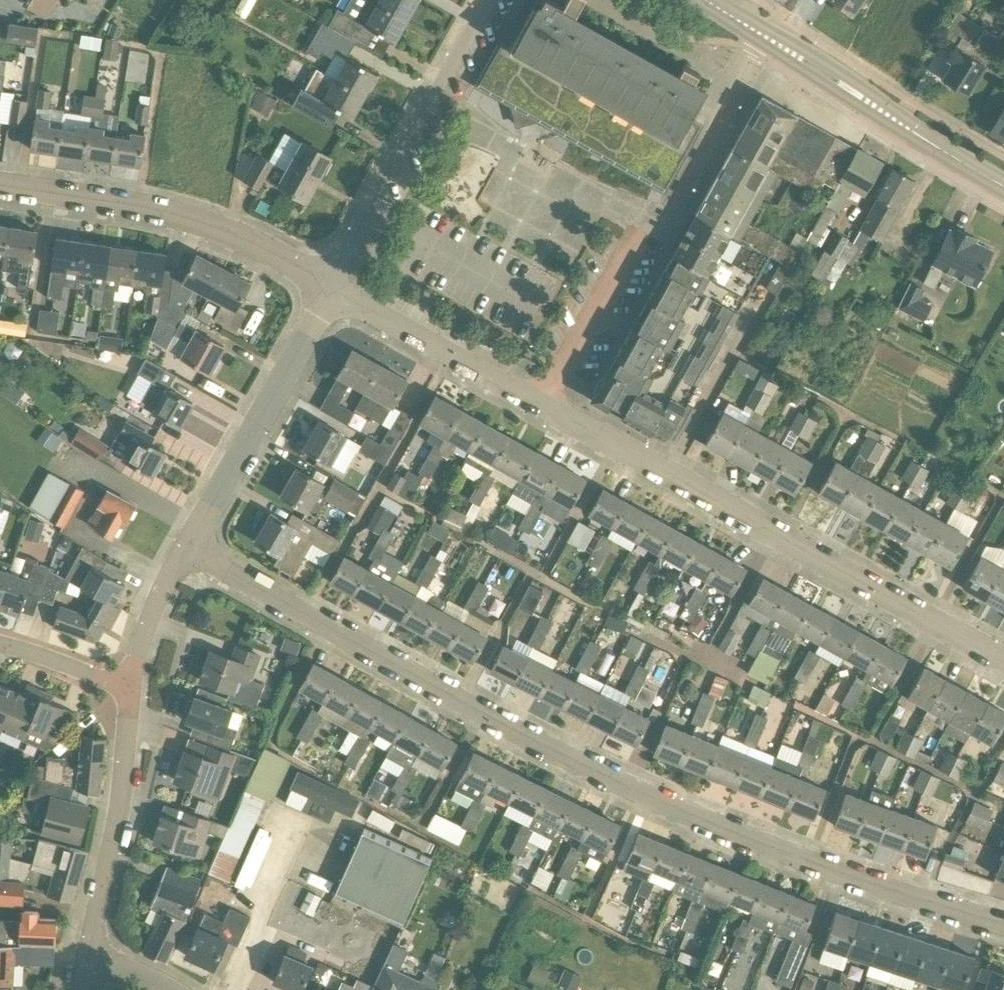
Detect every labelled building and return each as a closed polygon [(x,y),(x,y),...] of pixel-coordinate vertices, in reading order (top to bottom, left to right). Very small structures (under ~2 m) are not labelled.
[(57,0),(26,0),(24,3),(48,17),(57,0)] [(329,27),(346,36),(357,42),(364,46),(373,30),(396,43),(408,21),(371,0),(370,0),(358,21),(339,10),(329,27)] [(408,21),(420,0),(371,0),(408,21)] [(575,15),(583,3),(578,0),(567,0),(564,6),(553,0),(543,0),(542,3),(538,0),(523,27),(515,22),(500,48),(685,152),(700,126),(691,121),(702,102),(569,27),(575,15)] [(853,14),(863,0),(833,0),(853,14)] [(1001,39),(958,12),(942,37),(957,47),(949,59),(955,63),(945,79),(968,93),(993,53),(1001,39)] [(323,53),(333,59),(338,51),(346,36),(329,27),(323,23),(308,50),(321,57),(323,53)] [(119,38),(123,28),(112,24),(108,34),(119,38)] [(8,39),(37,43),(39,29),(10,25),(8,39)] [(117,62),(118,53),(119,45),(106,43),(103,60),(117,62)] [(36,46),(25,45),(24,54),(34,56),(36,46)] [(536,111),(558,123),(667,184),(685,152),(500,48),(482,80),(513,98),(514,97),(518,115),(536,110),(536,111)] [(378,74),(347,57),(335,79),(366,96),(378,74)] [(288,103),(330,127),(339,111),(353,118),(366,96),(335,79),(316,68),(303,90),(297,87),(288,103)] [(98,85),(96,99),(106,100),(108,86),(98,85)] [(278,100),(257,88),(251,98),(255,101),(252,107),(268,117),(278,100)] [(59,153),(63,129),(65,110),(49,108),(51,92),(40,90),(32,149),(59,153)] [(739,238),(787,155),(805,165),(800,174),(834,193),(859,150),(763,95),(696,214),(739,238)] [(82,114),(93,116),(95,99),(85,97),(82,114)] [(95,99),(93,116),(103,118),(106,100),(95,99)] [(25,126),(29,102),(15,100),(11,124),(25,126)] [(136,123),(146,124),(147,124),(150,107),(139,105),(136,123)] [(992,132),(1003,139),(1003,111),(992,132)] [(76,131),(63,129),(59,153),(86,158),(91,128),(77,126),(76,131)] [(105,130),(91,128),(86,158),(114,162),(118,138),(104,136),(105,130)] [(131,140),(118,138),(114,162),(141,166),(146,136),(132,134),(131,140)] [(287,172),(273,164),(273,163),(259,155),(244,181),(259,189),(266,176),(280,184),(279,186),(307,201),(324,170),(327,172),(332,162),(329,161),(331,157),(303,142),(287,172)] [(859,150),(834,193),(830,201),(814,231),(822,236),(842,201),(844,202),(852,187),(865,195),(882,163),(859,150)] [(848,242),(839,257),(851,265),(868,235),(882,242),(916,182),(890,168),(875,196),(879,198),(853,245),(848,242)] [(739,238),(696,214),(673,256),(702,272),(747,298),(749,299),(772,257),(739,238)] [(794,262),(801,251),(754,224),(747,235),(794,262)] [(5,263),(10,228),(0,227),(0,262),(5,263)] [(950,230),(942,248),(941,248),(933,264),(976,285),(983,269),(984,269),(993,251),(975,243),(977,239),(953,227),(951,231),(950,230)] [(38,232),(10,228),(5,263),(19,265),(20,260),(33,262),(38,232)] [(839,257),(848,242),(850,239),(837,232),(811,274),(823,281),(839,257)] [(80,272),(84,243),(57,239),(48,298),(59,300),(61,283),(64,283),(66,270),(80,272)] [(84,243),(80,272),(79,281),(91,283),(90,286),(95,287),(92,305),(103,307),(106,289),(107,277),(112,247),(84,243)] [(103,307),(114,308),(117,284),(134,287),(139,251),(112,247),(107,277),(106,289),(103,307)] [(167,255),(139,251),(134,287),(148,289),(149,283),(162,285),(167,255)] [(175,273),(170,305),(183,312),(196,288),(210,296),(224,270),(198,256),(186,278),(176,272),(175,273)] [(702,272),(673,256),(672,258),(678,261),(664,285),(661,283),(657,290),(660,292),(647,316),(643,314),(642,317),(646,319),(632,343),(628,341),(625,348),(628,350),(615,374),(609,371),(592,400),(609,410),(612,404),(624,411),(702,272)] [(793,269),(782,263),(766,291),(777,297),(793,269)] [(224,270),(210,296),(223,303),(214,320),(237,333),(249,311),(238,306),(250,284),(224,270)] [(18,290),(29,291),(32,274),(21,272),(18,290)] [(702,272),(624,411),(636,418),(634,422),(641,426),(643,422),(676,442),(695,409),(687,404),(747,298),(702,272)] [(910,283),(898,309),(923,321),(930,306),(918,300),(923,290),(910,283)] [(158,315),(160,299),(161,297),(150,295),(147,313),(158,315)] [(170,305),(160,299),(158,315),(158,317),(150,339),(166,349),(174,335),(189,343),(181,358),(208,374),(211,369),(215,372),(222,359),(218,357),(230,337),(183,312),(170,305)] [(202,309),(197,318),(208,324),(213,314),(202,309)] [(57,335),(59,320),(60,312),(40,310),(37,332),(57,335)] [(12,322),(10,334),(25,336),(27,324),(12,322)] [(88,331),(87,339),(98,341),(99,332),(88,331)] [(104,342),(103,350),(125,352),(126,339),(110,337),(104,342)] [(366,392),(381,366),(353,350),(329,394),(341,401),(351,384),(366,392)] [(138,373),(157,384),(144,407),(180,427),(194,403),(169,389),(171,386),(160,380),(166,370),(147,359),(138,373)] [(381,366),(366,392),(356,410),(384,425),(408,381),(381,366)] [(10,399),(18,386),(2,375),(0,378),(0,392),(10,399)] [(770,382),(765,391),(773,396),(779,387),(770,382)] [(706,444),(729,456),(765,391),(757,387),(742,413),(728,405),(706,444)] [(765,391),(729,456),(751,469),(768,437),(753,429),(762,413),(764,414),(773,396),(765,391)] [(115,405),(103,396),(102,398),(98,403),(110,412),(114,407),(115,405)] [(436,396),(421,423),(433,430),(427,442),(434,446),(440,449),(461,410),(436,396)] [(321,409),(338,419),(347,424),(354,413),(327,398),(321,409)] [(486,424),(461,410),(440,449),(434,446),(426,459),(437,465),(445,451),(452,455),(459,444),(471,451),(486,424)] [(380,444),(393,451),(412,418),(399,411),(380,444)] [(800,413),(791,430),(799,434),(808,418),(800,413)] [(808,418),(799,434),(807,439),(817,423),(808,418)] [(332,465),(347,437),(320,421),(304,449),(332,465)] [(486,424),(471,451),(465,462),(486,473),(490,476),(496,465),(511,438),(486,424)] [(110,453),(124,460),(153,476),(154,474),(156,475),(161,466),(159,465),(164,455),(147,446),(151,440),(125,426),(110,453)] [(63,440),(46,428),(37,441),(54,453),(63,440)] [(79,429),(70,443),(99,461),(108,446),(79,429)] [(867,459),(877,441),(868,436),(849,469),(836,462),(819,493),(820,494),(820,493),(841,505),(858,474),(867,459)] [(385,465),(393,451),(380,444),(367,437),(360,450),(385,465)] [(773,481),(791,450),(782,445),(768,437),(751,469),(773,481)] [(511,438),(496,465),(521,479),(536,452),(511,438)] [(867,459),(875,463),(884,445),(877,441),(867,459)] [(988,455),(1003,463),(1003,449),(995,444),(988,455)] [(791,450),(773,481),(795,494),(813,462),(791,450)] [(561,466),(536,452),(521,479),(518,486),(513,495),(533,506),(536,501),(541,503),(546,493),(561,466)] [(982,465),(1003,476),(1003,463),(988,455),(982,465)] [(430,479),(437,465),(426,459),(419,473),(425,476),(430,479)] [(911,483),(921,466),(912,461),(902,478),(911,483)] [(442,484),(450,488),(461,468),(454,464),(442,484)] [(975,475),(1000,488),(1003,480),(1003,476),(982,465),(975,475)] [(553,510),(559,500),(572,507),(586,480),(561,466),(546,493),(541,504),(536,501),(533,506),(528,515),(538,520),(546,506),(553,510)] [(929,471),(921,466),(911,483),(920,488),(929,471)] [(326,502),(348,514),(360,493),(336,479),(330,488),(323,484),(324,484),(298,469),(282,497),(308,512),(309,511),(318,516),(326,502)] [(406,478),(398,494),(410,500),(414,494),(423,479),(408,471),(404,477),(406,478)] [(64,527),(84,491),(50,472),(29,508),(64,527)] [(387,488),(398,494),(406,478),(404,477),(395,472),(387,488)] [(486,473),(478,487),(488,492),(496,479),(490,476),(486,473)] [(880,487),(866,479),(858,474),(841,505),(863,518),(880,487)] [(430,479),(425,476),(423,479),(414,494),(420,498),(430,479)] [(966,491),(956,485),(947,502),(956,508),(966,491)] [(471,501),(475,503),(481,507),(488,492),(478,487),(471,501)] [(885,530),(902,499),(889,492),(880,487),(863,518),(885,530)] [(604,490),(589,514),(614,527),(628,503),(604,490)] [(136,506),(109,491),(100,507),(90,525),(112,538),(123,520),(127,522),(136,506)] [(974,495),(966,491),(956,508),(964,513),(974,495)] [(368,527),(382,536),(385,529),(388,530),(396,515),(399,516),(404,507),(385,496),(368,527)] [(902,499),(885,530),(907,543),(925,511),(902,499)] [(628,503),(614,527),(638,541),(651,516),(628,503)] [(10,510),(0,507),(0,539),(10,510)] [(450,508),(441,525),(452,530),(458,533),(467,516),(450,508)] [(925,511),(907,543),(930,555),(947,524),(925,511)] [(341,543),(316,528),(313,526),(307,535),(272,514),(256,542),(281,556),(275,565),(294,576),(299,566),(312,543),(333,556),(341,543)] [(531,534),(538,520),(528,515),(521,529),(526,532),(531,534)] [(651,516),(638,541),(662,554),(675,529),(651,516)] [(32,520),(28,533),(40,537),(45,524),(32,520)] [(452,530),(441,525),(434,521),(427,534),(445,543),(452,530)] [(568,541),(569,541),(584,550),(595,531),(579,522),(568,541)] [(497,524),(489,537),(511,551),(519,539),(497,524)] [(947,524),(930,555),(950,567),(951,568),(969,536),(947,524)] [(385,529),(382,536),(377,544),(387,550),(396,535),(388,530),(385,529)] [(675,529),(662,554),(685,567),(699,543),(675,529)] [(68,548),(72,540),(64,535),(59,544),(68,548)] [(614,541),(608,538),(603,535),(595,549),(606,555),(614,541)] [(699,543),(685,567),(709,580),(723,556),(699,543)] [(387,550),(377,544),(370,557),(375,560),(375,559),(381,562),(386,552),(387,550)] [(65,581),(72,584),(99,599),(115,605),(125,585),(102,572),(108,562),(83,548),(65,581)] [(598,569),(606,555),(595,549),(588,563),(598,569)] [(375,560),(369,571),(355,595),(379,608),(398,573),(404,563),(386,552),(381,562),(375,559),(375,560)] [(433,556),(425,570),(435,576),(443,562),(433,556)] [(723,556),(709,580),(733,593),(747,569),(723,556)] [(355,595),(369,571),(345,557),(331,582),(355,595)] [(986,600),(1002,570),(980,558),(963,588),(965,589),(965,588),(986,600)] [(22,579),(10,574),(0,602),(0,609),(20,616),(29,591),(41,595),(49,572),(50,569),(28,561),(22,579)] [(661,567),(651,561),(643,576),(653,581),(661,567)] [(435,576),(425,570),(417,584),(422,587),(427,590),(435,576)] [(1002,570),(986,600),(1003,610),(1003,571),(1002,570)] [(10,574),(0,571),(0,602),(10,574)] [(72,584),(65,581),(49,572),(41,595),(39,600),(53,605),(58,592),(68,595),(72,584)] [(398,573),(379,608),(403,622),(416,597),(422,587),(417,584),(398,573)] [(507,573),(501,593),(513,597),(519,577),(507,573)] [(635,589),(646,595),(653,581),(643,576),(635,589)] [(774,616),(788,592),(764,579),(750,603),(774,616)] [(481,602),(489,588),(478,582),(471,596),(481,602)] [(543,593),(531,586),(529,586),(518,608),(532,615),(543,593)] [(701,607),(708,593),(703,591),(698,588),(697,590),(690,602),(701,607)] [(812,605),(788,592),(774,616),(768,628),(773,631),(765,645),(755,639),(747,652),(757,658),(748,674),(768,684),(798,630),(812,605)] [(471,596),(463,610),(473,616),(481,602),(471,596)] [(416,597),(403,622),(426,635),(440,610),(439,610),(442,603),(432,598),(429,604),(416,597)] [(115,605),(99,599),(88,617),(61,606),(54,627),(95,641),(104,626),(109,629),(121,608),(115,605)] [(693,621),(700,607),(690,602),(682,616),(693,621)] [(812,605),(798,630),(822,643),(835,618),(812,605)] [(450,648),(464,624),(440,610),(426,635),(450,648)] [(699,614),(689,626),(698,635),(709,622),(699,614)] [(610,615),(609,616),(605,626),(623,634),(628,623),(610,615)] [(542,616),(535,630),(546,636),(553,622),(542,616)] [(835,618),(822,643),(846,656),(859,632),(835,618)] [(488,637),(470,627),(464,624),(450,648),(474,661),(488,637)] [(755,639),(765,645),(773,631),(768,628),(763,625),(755,639)] [(546,636),(535,630),(528,645),(534,648),(538,650),(546,636)] [(741,636),(730,630),(719,648),(730,655),(741,636)] [(859,632),(846,656),(869,669),(883,645),(859,632)] [(301,645),(285,639),(280,652),(296,658),(301,645)] [(591,641),(583,655),(594,660),(601,646),(591,641)] [(869,669),(863,680),(868,683),(887,694),(907,658),(883,645),(869,669)] [(516,683),(528,658),(504,646),(491,671),(516,683)] [(265,684),(252,679),(261,656),(238,648),(233,660),(212,652),(201,680),(230,691),(227,697),(226,698),(257,710),(257,709),(256,708),(265,684)] [(558,660),(538,650),(534,648),(528,658),(516,683),(540,696),(553,671),(558,660)] [(810,650),(802,664),(813,670),(821,656),(816,654),(810,650)] [(587,675),(594,660),(583,655),(576,669),(587,675)] [(301,688),(325,702),(338,677),(314,664),(301,688)] [(813,670),(802,664),(795,678),(805,684),(813,670)] [(632,679),(643,685),(650,671),(639,665),(632,679)] [(908,697),(929,709),(945,680),(927,669),(924,667),(908,697)] [(553,671),(540,696),(564,708),(577,683),(553,671)] [(582,673),(577,683),(564,708),(588,720),(606,685),(582,673)] [(338,677),(325,702),(347,715),(362,690),(338,677)] [(860,697),(868,683),(863,680),(858,677),(850,691),(860,697)] [(625,693),(619,690),(607,684),(606,685),(588,720),(613,733),(625,708),(631,697),(636,699),(643,685),(632,679),(625,693)] [(929,709),(939,715),(950,721),(966,691),(945,680),(929,709)] [(17,692),(0,729),(23,740),(29,726),(44,692),(28,685),(23,695),(17,692)] [(0,729),(17,692),(0,685),(0,729)] [(386,704),(362,690),(347,715),(372,728),(386,704)] [(853,711),(860,697),(850,691),(842,705),(853,711)] [(950,721),(971,733),(988,703),(966,691),(950,721)] [(29,726),(23,740),(22,741),(46,752),(60,740),(60,739),(79,715),(64,708),(51,702),(54,696),(44,692),(29,726)] [(226,698),(213,693),(211,699),(224,704),(226,698)] [(709,712),(715,697),(704,693),(697,708),(709,712)] [(231,750),(238,730),(227,726),(233,711),(195,697),(194,701),(191,700),(187,711),(190,712),(186,721),(213,731),(209,742),(231,750)] [(971,733),(992,745),(1003,724),(1003,712),(988,703),(971,733)] [(386,704),(372,728),(395,741),(409,717),(386,704)] [(625,708),(613,733),(637,745),(650,720),(625,708)] [(697,708),(691,723),(703,727),(709,712),(697,708)] [(313,709),(306,723),(316,729),(324,715),(318,713),(319,712),(313,709)] [(768,718),(762,715),(757,713),(751,728),(762,733),(768,718)] [(902,721),(891,715),(880,735),(884,743),(888,745),(902,721)] [(405,768),(408,762),(413,765),(433,730),(409,717),(395,741),(386,757),(405,768)] [(308,743),(316,729),(306,723),(298,737),(308,743)] [(655,753),(681,764),(693,734),(666,724),(655,753)] [(762,733),(751,728),(745,743),(756,747),(762,733)] [(419,768),(437,778),(457,743),(433,730),(413,765),(408,762),(405,768),(400,776),(411,782),(419,768)] [(904,753),(914,735),(904,730),(896,749),(904,753)] [(693,734),(681,764),(708,775),(720,745),(693,734)] [(804,749),(815,754),(822,739),(810,734),(804,749)] [(924,740),(914,735),(904,753),(915,758),(919,751),(924,740)] [(48,757),(46,780),(75,789),(100,796),(105,738),(83,736),(79,777),(65,775),(66,759),(48,757)] [(364,755),(371,741),(361,736),(353,750),(364,755)] [(734,785),(746,756),(720,745),(708,775),(734,785)] [(212,748),(208,760),(186,752),(176,781),(220,796),(235,756),(212,748)] [(815,754),(804,749),(798,764),(804,766),(809,769),(815,754)] [(869,767),(879,772),(888,754),(878,749),(869,767)] [(356,769),(364,755),(353,750),(345,764),(356,769)] [(927,764),(931,756),(919,751),(915,758),(927,764)] [(939,769),(949,774),(958,757),(948,752),(939,769)] [(456,790),(475,800),(480,802),(481,801),(486,790),(499,765),(474,753),(456,790)] [(888,754),(879,772),(889,777),(897,759),(888,754)] [(761,796),(773,767),(746,756),(734,785),(761,796)] [(804,766),(798,764),(777,756),(776,759),(773,767),(761,796),(787,807),(798,781),(799,778),(804,766)] [(958,757),(949,774),(958,779),(967,761),(958,757)] [(499,765),(486,790),(498,796),(511,802),(523,777),(499,765)] [(354,800),(293,768),(286,785),(288,794),(340,821),(347,816),(354,800)] [(914,788),(923,793),(931,775),(922,771),(914,788)] [(998,772),(994,781),(1003,786),(1003,775),(998,772)] [(931,775),(923,793),(932,797),(940,779),(931,775)] [(75,789),(46,780),(34,776),(28,798),(40,801),(37,812),(47,815),(43,832),(81,842),(89,807),(71,802),(75,789)] [(403,796),(411,782),(400,776),(393,790),(397,792),(403,796)] [(523,777),(511,802),(505,814),(524,823),(529,826),(530,825),(547,789),(523,777)] [(379,801),(387,785),(375,778),(367,794),(379,801)] [(826,788),(805,780),(799,778),(798,781),(787,807),(814,818),(826,788)] [(553,840),(559,827),(572,801),(547,789),(530,825),(529,826),(524,823),(517,837),(528,842),(534,830),(553,840)] [(873,790),(869,802),(857,833),(880,841),(891,810),(895,798),(873,790)] [(391,803),(399,807),(398,809),(411,816),(412,815),(418,803),(403,796),(397,792),(391,803)] [(845,794),(834,825),(838,826),(857,833),(869,802),(845,794)] [(375,809),(354,800),(347,816),(325,863),(346,872),(365,829),(375,809)] [(480,802),(475,800),(468,813),(479,818),(486,804),(481,801),(480,802)] [(572,801),(559,827),(584,839),(596,814),(572,801)] [(971,811),(989,820),(993,811),(975,802),(971,811)] [(891,810),(880,841),(902,849),(913,817),(891,810)] [(186,811),(183,822),(164,816),(155,842),(189,853),(197,828),(207,831),(223,836),(228,825),(186,811)] [(989,820),(971,811),(966,822),(985,830),(989,820)] [(472,832),(479,818),(468,813),(461,827),(472,832)] [(602,862),(621,826),(596,814),(584,839),(578,849),(573,847),(566,861),(577,866),(583,853),(602,862)] [(466,831),(436,815),(429,829),(459,844),(466,831)] [(913,817),(902,849),(923,856),(923,857),(926,858),(937,826),(913,817)] [(257,824),(235,883),(252,889),(273,830),(257,824)] [(403,927),(434,860),(365,829),(346,872),(335,896),(403,927)] [(664,844),(638,833),(624,870),(644,878),(643,878),(649,881),(653,870),(664,844)] [(6,882),(8,882),(12,838),(0,837),(0,881),(6,882)] [(528,842),(517,837),(510,851),(521,856),(528,842)] [(34,862),(57,869),(49,895),(73,902),(87,852),(41,838),(34,862)] [(664,844),(653,870),(679,880),(689,854),(664,844)] [(714,864),(689,854),(679,880),(674,892),(693,900),(694,899),(699,901),(704,890),(714,864)] [(943,864),(962,870),(965,861),(946,854),(943,864)] [(564,876),(570,879),(577,866),(566,861),(559,875),(563,877),(564,876)] [(724,911),(729,900),(739,874),(714,864),(704,890),(699,901),(705,903),(724,911)] [(554,874),(539,866),(531,882),(546,890),(554,874)] [(739,874),(729,900),(754,910),(765,884),(739,874)] [(576,882),(570,879),(564,876),(563,877),(557,889),(570,895),(576,882)] [(654,883),(649,881),(643,878),(638,893),(649,897),(654,883)] [(168,963),(195,896),(159,880),(148,905),(161,911),(144,953),(168,963)] [(25,890),(25,883),(8,882),(6,882),(5,903),(23,904),(25,890)] [(765,884),(754,910),(750,921),(744,919),(738,934),(749,938),(755,925),(775,932),(790,894),(765,884)] [(310,892),(301,909),(314,916),(323,898),(310,892)] [(649,897),(638,893),(631,908),(642,913),(649,897)] [(790,894),(775,932),(793,940),(776,982),(791,988),(809,945),(799,941),(803,930),(805,930),(815,904),(790,894)] [(323,899),(317,912),(324,915),(330,903),(323,899)] [(705,903),(699,901),(694,899),(693,900),(688,914),(682,928),(693,933),(699,918),(705,903)] [(187,956),(214,968),(229,936),(241,941),(251,918),(231,908),(225,921),(206,913),(187,956)] [(836,911),(825,947),(824,947),(827,948),(848,955),(860,920),(839,913),(839,912),(836,911)] [(22,946),(22,943),(55,945),(57,919),(39,919),(39,912),(22,912),(22,922),(2,922),(2,931),(0,931),(0,946),(22,946)] [(632,920),(622,916),(622,917),(617,930),(626,933),(632,920)] [(860,920),(848,955),(870,962),(881,927),(860,920)] [(881,927),(870,962),(892,969),(904,934),(881,927)] [(749,938),(738,934),(732,949),(743,953),(749,938)] [(904,934),(892,969),(915,977),(927,942),(904,934)] [(927,942),(915,977),(938,984),(949,950),(927,942)] [(0,946),(0,989),(13,989),(14,962),(54,964),(55,945),(22,943),(22,946),(0,946)] [(372,989),(435,989),(438,982),(425,976),(422,983),(398,972),(408,950),(393,943),(384,965),(374,987),(372,989)] [(274,982),(292,989),(302,989),(313,967),(304,963),(308,954),(289,946),(274,982)] [(949,950),(938,984),(955,989),(964,989),(975,958),(972,957),(949,950)] [(435,953),(429,965),(441,970),(446,958),(435,953)] [(702,960),(690,955),(687,964),(699,968),(702,960)] [(323,975),(327,966),(319,963),(315,972),(323,975)] [(544,988),(551,971),(534,964),(527,981),(544,988)] [(992,971),(985,989),(1003,989),(1003,975),(992,971)] [(487,989),(489,989),(497,989),(500,980),(492,977),(487,989)] [(805,978),(800,989),(810,989),(814,981),(805,978)] [(374,987),(359,980),(355,987),(344,982),(340,989),(372,989),(374,987)] [(838,984),(829,981),(826,989),(836,989),(838,984)]
